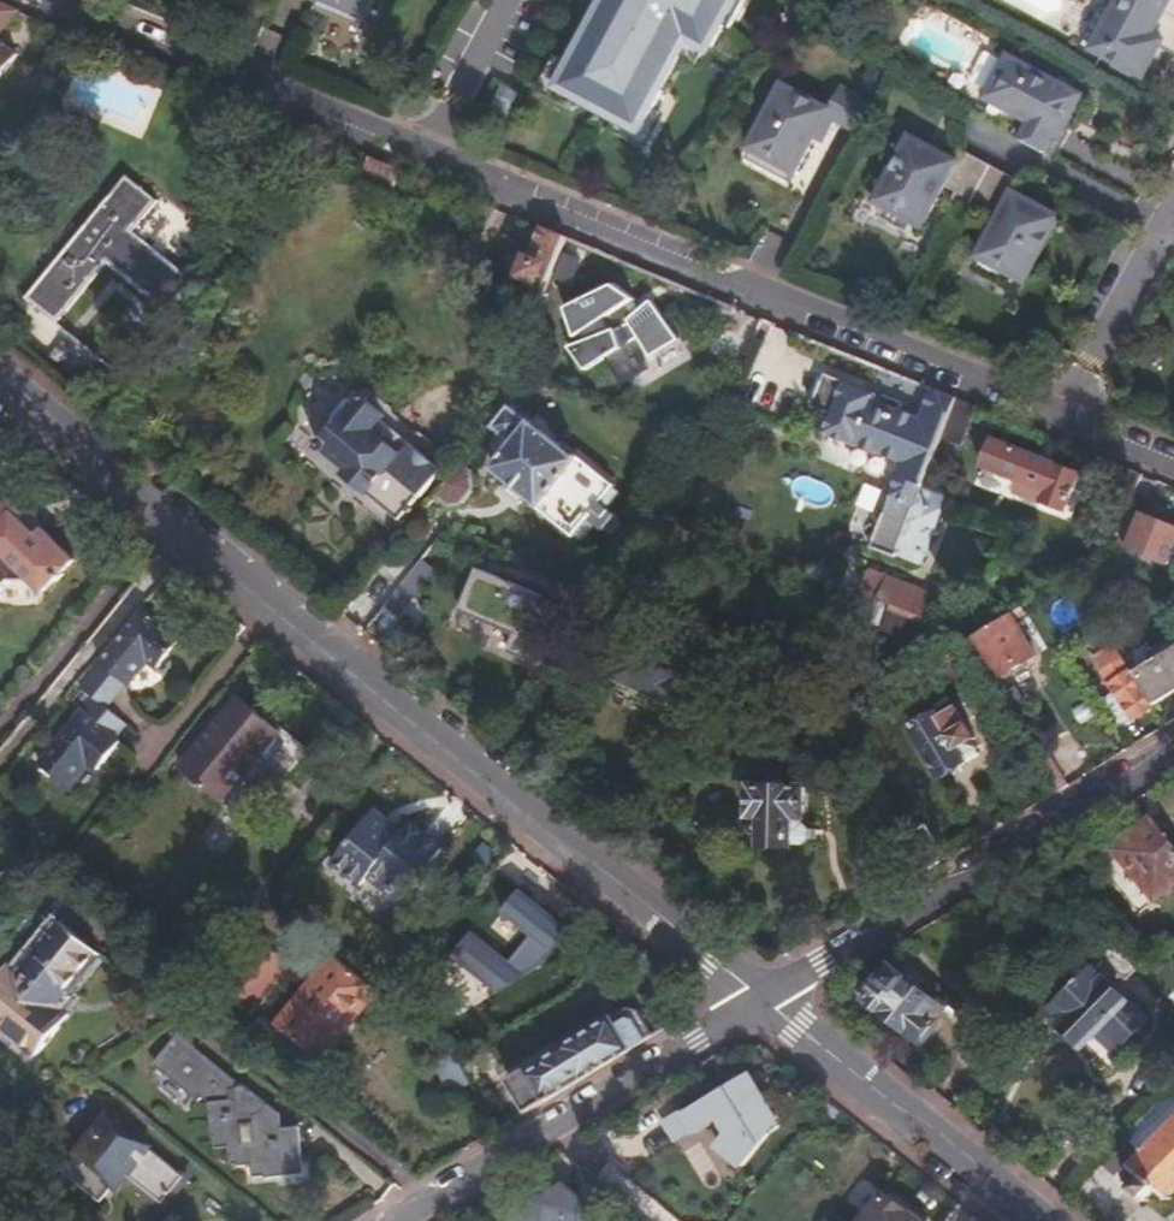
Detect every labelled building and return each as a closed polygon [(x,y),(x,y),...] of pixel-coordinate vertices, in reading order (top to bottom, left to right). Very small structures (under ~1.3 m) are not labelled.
[(317,8),(362,27),(374,0),(321,0),(317,8)] [(634,144),(713,0),(606,0),(581,47),(579,46),(570,61),(560,55),(539,92),(577,113),(580,106),(613,124),(610,131),(634,144)] [(634,144),(647,151),(667,113),(657,108),(681,58),(696,66),(707,45),(714,49),(726,28),(732,31),(749,0),(713,0),(634,144)] [(1138,0),(1130,0),(1122,15),(1111,11),(1091,46),(1151,76),(1164,50),(1168,43),(1157,38),(1169,16),(1138,0)] [(1169,16),(1169,15),(1173,6),(1173,0),(1138,0),(1169,16)] [(17,13),(0,6),(0,34),(17,13)] [(1169,16),(1157,38),(1168,43),(1164,50),(1173,54),(1173,19),(1169,16)] [(1,84),(22,58),(0,41),(0,83),(1,84)] [(996,99),(999,101),(1018,65),(1015,63),(996,99)] [(1094,106),(1018,65),(999,101),(1020,111),(1013,125),(1021,131),(1017,140),(1047,156),(1061,163),(1077,134),(1067,129),(1072,119),(1082,124),(1094,106)] [(841,124),(862,135),(879,103),(848,86),(833,112),(788,88),(755,147),(800,170),(831,114),(834,114),(841,124)] [(950,191),(970,155),(963,152),(956,165),(908,140),(874,204),(885,210),(879,220),(906,235),(912,224),(922,230),(941,194),(944,188),(950,191)] [(993,168),(970,155),(950,191),(956,194),(953,201),(970,210),(993,168)] [(399,171),(369,158),(362,175),(392,188),(399,171)] [(1018,182),(993,168),(970,210),(984,217),(987,211),(999,217),(972,269),(1020,295),(1059,220),(1011,194),(1018,182)] [(131,178),(27,301),(56,326),(106,268),(166,320),(195,286),(135,234),(161,203),(131,178)] [(569,240),(531,225),(520,249),(530,253),(524,270),(535,275),(536,272),(552,279),(569,240)] [(627,282),(567,305),(581,342),(575,344),(586,371),(615,360),(622,379),(683,355),(662,299),(637,308),(627,282)] [(534,295),(544,299),(548,289),(538,285),(534,295)] [(957,399),(930,388),(917,416),(871,397),(873,392),(824,372),(810,405),(827,412),(820,431),(853,445),(854,444),(898,463),(887,489),(881,487),(869,516),(876,519),(865,544),(890,555),(892,551),(915,561),(937,507),(927,503),(932,490),(921,486),(941,436),(957,399)] [(977,407),(957,399),(941,436),(962,444),(977,407)] [(361,403),(321,451),(349,474),(345,479),(400,524),(437,478),(384,432),(389,427),(361,403)] [(578,528),(580,526),(592,511),(602,519),(607,523),(620,506),(616,502),(606,494),(617,480),(619,477),(589,452),(587,455),(537,412),(534,416),(519,405),(502,425),(505,428),(500,448),(504,452),(498,459),(548,500),(547,502),(578,528)] [(1082,475),(993,438),(982,466),(1019,482),(1015,493),(1066,515),(1082,475)] [(466,477),(459,470),(440,493),(446,499),(457,499),(468,486),(466,477)] [(627,488),(617,480),(606,494),(616,502),(627,488)] [(1121,541),(1162,558),(1173,529),(1173,519),(1136,504),(1121,541)] [(592,511),(580,526),(590,534),(602,519),(592,511)] [(10,585),(33,585),(43,596),(70,566),(38,538),(31,546),(14,529),(14,521),(6,514),(0,514),(0,595),(10,585)] [(464,614),(516,632),(510,650),(548,664),(572,596),(481,564),(464,614)] [(923,616),(928,603),(931,597),(870,575),(852,624),(865,624),(873,624),(883,601),(890,604),(899,607),(923,616)] [(880,627),(890,604),(883,601),(873,624),(880,627)] [(932,618),(948,611),(928,603),(923,616),(931,619),(932,618)] [(1039,614),(1033,603),(972,640),(980,654),(985,651),(998,674),(1034,654),(1018,626),(1039,614)] [(922,642),(931,619),(923,616),(899,607),(890,630),(922,642)] [(143,612),(79,690),(91,700),(36,768),(63,791),(84,765),(94,774),(118,745),(114,743),(126,728),(105,711),(125,686),(129,689),(149,663),(159,671),(182,643),(143,612)] [(863,641),(865,624),(852,624),(847,639),(863,641)] [(1122,657),(1154,707),(1173,695),(1173,625),(1122,657)] [(626,643),(610,680),(652,700),(655,695),(667,701),(670,693),(693,704),(694,705),(695,705),(696,705),(697,705),(698,705),(699,704),(700,703),(701,703),(701,702),(719,666),(727,670),(739,645),(699,626),(683,658),(649,642),(644,651),(626,643)] [(1122,657),(1115,646),(1093,659),(1120,699),(1135,722),(1156,709),(1154,707),(1122,657)] [(227,806),(251,823),(268,801),(263,797),(281,775),(284,777),(305,751),(285,734),(284,736),(280,733),(282,730),(240,697),(180,772),(223,804),(225,801),(228,804),(227,806)] [(1120,699),(1106,707),(1121,730),(1135,722),(1120,699)] [(952,706),(938,714),(941,719),(955,711),(952,706)] [(941,719),(938,714),(914,729),(942,778),(968,763),(964,757),(977,749),(973,740),(976,738),(969,726),(965,728),(955,711),(941,719)] [(964,757),(968,763),(981,755),(977,749),(964,757)] [(759,768),(758,788),(795,789),(796,769),(759,768)] [(795,789),(758,788),(750,788),(748,814),(751,815),(750,821),(743,827),(742,837),(748,843),(760,843),(760,847),(791,848),(791,844),(801,844),(811,839),(812,829),(802,821),(804,789),(795,789)] [(381,806),(377,811),(404,833),(408,828),(381,806)] [(367,883),(373,875),(378,869),(411,894),(447,848),(414,821),(408,828),(404,833),(377,811),(338,860),(367,883)] [(898,841),(918,875),(943,860),(923,827),(898,841)] [(1114,875),(1160,923),(1173,910),(1173,858),(1155,838),(1114,875)] [(378,869),(373,875),(406,901),(411,894),(378,869)] [(52,1012),(43,1005),(55,991),(64,998),(96,960),(59,928),(14,980),(4,971),(0,976),(0,1034),(32,1062),(65,1023),(52,1012)] [(1136,967),(1111,940),(1096,955),(1122,980),(1136,967)] [(245,977),(254,984),(276,957),(262,945),(239,972),(245,977)] [(276,957),(254,984),(245,977),(229,997),(255,1018),(294,970),(276,957)] [(373,989),(335,958),(289,1015),(308,1030),(297,1044),(317,1060),(373,989)] [(1087,964),(1049,1006),(1064,1022),(1060,1026),(1081,1048),(1096,1032),(1117,1053),(1145,1025),(1087,964)] [(867,1001),(917,1042),(935,1020),(931,1017),(943,1002),(897,965),(893,971),(889,968),(883,967),(868,985),(867,990),(868,994),(871,997),(867,1001)] [(378,993),(373,989),(317,1060),(322,1064),(378,993)] [(43,1005),(52,1012),(64,998),(55,991),(43,1005)] [(526,1112),(650,1037),(629,1001),(526,1063),(525,1061),(502,1073),(526,1112)] [(308,1030),(289,1015),(278,1029),(297,1044),(308,1030)] [(935,1020),(917,1042),(926,1049),(943,1027),(935,1020)] [(1096,1032),(1081,1048),(1101,1069),(1117,1053),(1096,1032)] [(175,1036),(150,1066),(204,1111),(212,1152),(225,1150),(230,1169),(247,1166),(251,1182),(299,1175),(295,1154),(273,1115),(175,1036)] [(753,1074),(686,1114),(698,1134),(711,1126),(733,1165),(788,1132),(753,1074)] [(1129,1165),(1138,1174),(1128,1185),(1136,1192),(1147,1202),(1157,1191),(1168,1201),(1173,1195),(1173,1117),(1129,1165)] [(113,1120),(63,1176),(101,1206),(126,1177),(164,1207),(186,1182),(113,1120)] [(882,1178),(847,1220),(933,1220),(882,1178)] [(553,1220),(612,1220),(613,1211),(556,1203),(553,1220)]
